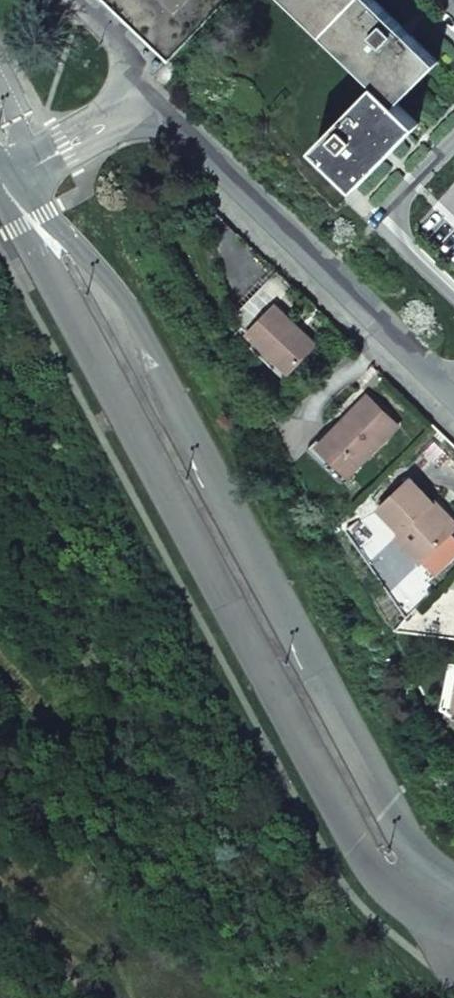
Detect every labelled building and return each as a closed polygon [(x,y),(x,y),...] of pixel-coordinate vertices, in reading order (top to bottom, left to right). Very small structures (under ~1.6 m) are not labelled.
[(168,60),(227,0),(106,0),(168,60)] [(376,0),(293,0),(377,82),(315,144),(357,185),(419,123),(397,102),(439,60),(376,0)] [(252,332),(278,304),(294,287),(278,272),(236,316),(252,332)] [(298,324),(278,304),(252,332),(292,370),(318,343),(298,324)] [(368,395),(345,419),(344,420),(348,423),(322,450),(350,476),(399,425),(384,410),(368,395)] [(308,450),(343,483),(350,476),(322,450),(318,446),(344,420),(345,419),(342,415),(308,450)] [(453,532),(429,507),(433,504),(422,491),(410,479),(379,509),(402,533),(397,536),(421,561),(453,532)] [(436,501),(433,504),(429,507),(453,532),(453,530),(453,520),(436,501)]
